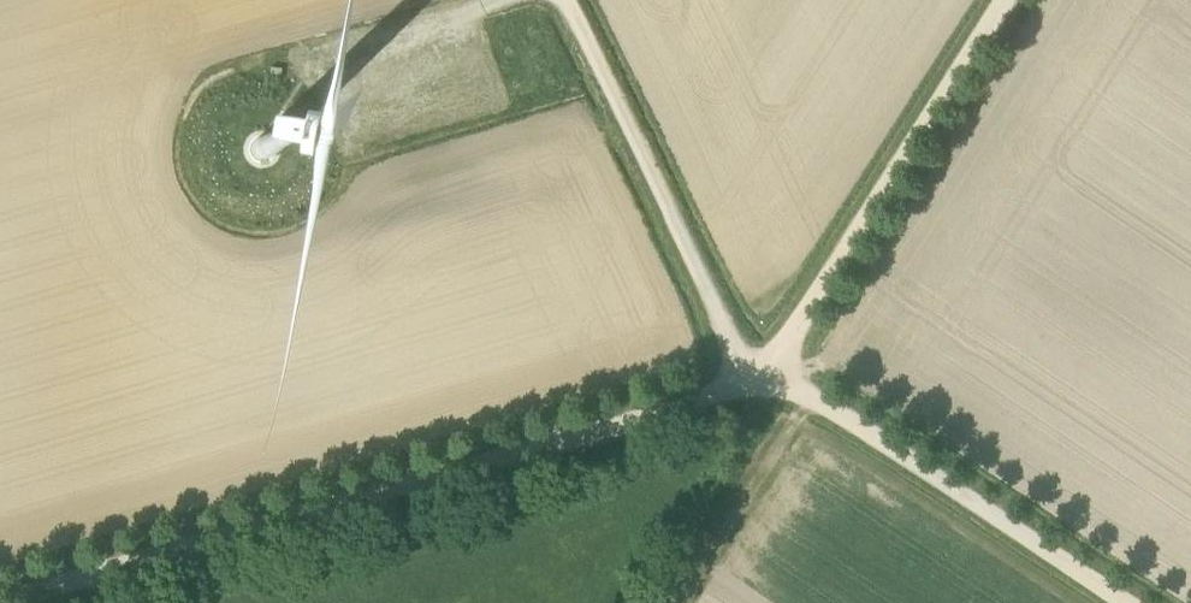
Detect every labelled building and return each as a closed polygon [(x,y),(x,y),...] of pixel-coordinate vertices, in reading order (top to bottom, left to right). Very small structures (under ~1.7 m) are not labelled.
[(247,148),(247,149),(247,150),(248,151),(248,152),(248,153),(248,154),(249,155),(249,156),(250,157),(251,158),(251,159),(252,159),(253,160),(254,160),(255,161),(256,161),(257,161),(258,162),(259,162),(260,162),(261,162),(262,161),(263,161),(264,161),(265,160),(266,160),(267,159),(268,159),(268,158),(269,157),(270,156),(270,155),(271,154),(271,153),(271,151),(272,150),(272,149),(271,148),(271,147),(271,146),(271,145),(270,144),(270,143),(269,143),(269,142),(268,141),(267,140),(266,140),(265,139),(264,138),(263,138),(262,138),(261,138),(260,138),(258,138),(257,138),(256,138),(255,138),(254,139),(253,140),(252,140),(251,141),(250,142),(250,143),(249,143),(249,144),(248,145),(248,146),(248,147),(247,148)]
